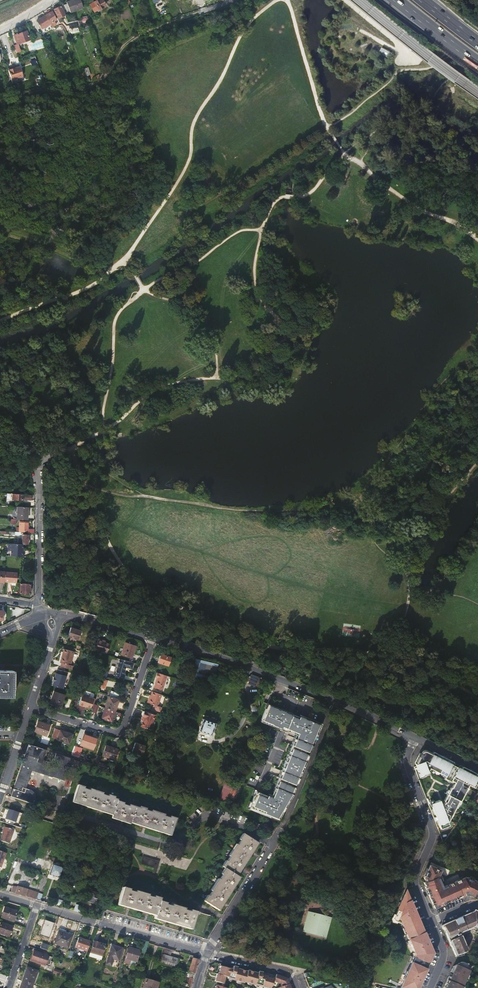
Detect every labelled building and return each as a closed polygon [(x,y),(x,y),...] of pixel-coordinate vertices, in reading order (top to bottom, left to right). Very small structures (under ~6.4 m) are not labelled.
[(65,13),(70,11),(71,12),(83,7),(81,0),(73,0),(67,2),(68,4),(62,6),(65,13)] [(90,5),(94,12),(105,6),(102,0),(98,0),(90,5)] [(54,10),(57,17),(60,23),(63,22),(62,18),(60,19),(60,18),(63,16),(64,17),(66,16),(65,13),(62,6),(54,10)] [(45,16),(50,23),(52,27),(57,24),(55,20),(57,19),(52,11),(45,16)] [(37,21),(42,28),(50,23),(45,16),(37,21)] [(27,31),(14,35),(17,44),(30,40),(27,31)] [(393,53),(383,47),(379,52),(390,59),(393,53)] [(20,67),(8,70),(11,80),(17,79),(18,82),(24,80),(20,67)] [(17,507),(17,519),(27,520),(27,508),(17,507)] [(27,532),(27,529),(27,523),(26,523),(26,521),(19,521),(19,531),(22,531),(22,532),(27,532)] [(23,545),(8,544),(7,550),(10,551),(10,555),(23,555),(23,551),(22,551),(23,545)] [(17,572),(4,571),(4,582),(16,582),(17,572)] [(30,584),(20,584),(19,593),(30,594),(30,584)] [(76,640),(79,631),(69,628),(67,637),(76,640)] [(103,639),(98,638),(95,648),(106,652),(109,643),(105,641),(102,640),(103,639)] [(122,655),(130,657),(131,653),(133,653),(136,646),(125,643),(122,655)] [(61,663),(60,666),(71,669),(72,666),(70,665),(74,651),(63,648),(59,662),(61,663)] [(161,654),(159,659),(161,659),(160,663),(167,666),(170,657),(161,654)] [(131,668),(133,662),(119,658),(114,676),(123,679),(124,674),(123,673),(125,666),(131,668)] [(216,675),(218,663),(193,658),(191,670),(216,675)] [(52,685),(62,688),(67,671),(57,669),(56,673),(55,672),(54,677),(53,681),(52,685)] [(13,696),(13,689),(11,689),(11,670),(0,670),(0,696),(13,696)] [(163,688),(168,675),(157,672),(155,677),(157,677),(154,685),(163,688)] [(258,686),(261,677),(251,674),(248,682),(258,686)] [(112,691),(115,683),(105,679),(102,687),(112,691)] [(151,695),(148,702),(158,706),(162,694),(152,691),(151,695)] [(53,692),(51,699),(53,700),(52,704),(60,707),(63,695),(53,692)] [(91,706),(94,696),(90,695),(90,696),(84,694),(81,702),(82,704),(84,705),(85,704),(88,705),(91,706)] [(109,697),(106,707),(115,710),(119,701),(109,697)] [(311,743),(318,725),(284,710),(283,711),(280,710),(281,709),(269,704),(267,708),(266,708),(261,719),(281,727),(286,729),(296,733),(293,739),(295,740),(293,746),(291,750),(286,762),(285,766),(279,779),(277,783),(271,798),(255,792),(248,807),(276,819),(293,786),(297,778),(295,777),(296,774),(298,775),(303,762),(301,761),(303,758),(305,759),(310,746),(308,745),(309,742),(311,743)] [(112,722),(115,710),(106,707),(104,711),(107,712),(105,716),(103,715),(102,718),(112,722)] [(151,729),(156,714),(144,711),(143,716),(144,717),(141,726),(151,729)] [(210,722),(203,719),(199,731),(212,735),(215,726),(214,726),(214,723),(214,722),(212,721),(210,722)] [(46,736),(49,729),(45,727),(46,725),(38,722),(35,732),(46,736)] [(60,730),(54,728),(51,738),(57,739),(60,730)] [(69,743),(72,734),(60,730),(57,739),(69,743)] [(93,749),(95,741),(92,740),(92,738),(84,735),(81,745),(93,749)] [(32,769),(63,780),(68,766),(71,767),(74,758),(57,752),(53,761),(44,758),(47,749),(29,743),(26,752),(31,753),(29,760),(24,758),(14,788),(11,796),(33,803),(35,799),(34,799),(30,790),(30,789),(26,787),(32,769)] [(135,743),(133,748),(135,748),(134,753),(141,755),(144,747),(135,743)] [(81,748),(75,746),(73,754),(79,756),(81,748)] [(115,760),(117,753),(113,751),(114,749),(107,746),(103,756),(115,760)] [(452,788),(451,787),(444,801),(445,801),(443,804),(441,803),(440,800),(431,803),(441,829),(449,826),(448,822),(459,800),(460,801),(469,784),(474,787),(476,782),(477,782),(477,779),(477,778),(477,776),(477,774),(461,765),(459,766),(458,767),(455,766),(455,764),(455,762),(433,751),(432,753),(426,751),(426,750),(425,750),(424,751),(423,751),(423,752),(421,757),(419,756),(417,762),(417,763),(416,764),(420,775),(428,772),(427,770),(429,770),(430,768),(442,774),(442,773),(446,775),(445,777),(449,779),(449,780),(452,781),(452,780),(455,782),(452,788)] [(90,808),(96,791),(90,789),(89,790),(84,788),(84,787),(78,785),(73,800),(72,801),(81,805),(83,805),(84,806),(90,808)] [(239,787),(233,785),(229,796),(235,797),(239,787)] [(199,795),(213,800),(215,792),(202,787),(199,795)] [(100,811),(112,816),(117,802),(118,800),(115,799),(115,798),(109,796),(109,797),(102,795),(103,793),(96,791),(90,808),(97,810),(99,811),(100,811)] [(130,823),(135,808),(129,806),(128,807),(123,805),(123,804),(117,802),(112,816),(111,819),(118,822),(120,822),(122,823),(129,825),(130,823)] [(151,831),(157,814),(152,812),(151,814),(145,811),(146,810),(139,808),(139,809),(135,808),(130,823),(143,828),(144,829),(146,829),(151,831)] [(16,822),(19,812),(8,809),(5,819),(16,822)] [(163,816),(157,814),(151,831),(158,833),(159,834),(161,835),(169,837),(170,834),(175,820),(168,818),(168,819),(162,817),(163,816)] [(3,826),(1,832),(2,832),(0,840),(9,843),(13,830),(3,826)] [(234,844),(231,849),(246,859),(251,851),(256,842),(254,841),(253,841),(241,833),(237,839),(239,840),(235,845),(234,844)] [(246,859),(231,849),(227,856),(229,857),(226,862),(224,861),(220,867),(223,868),(236,876),(241,868),(246,859)] [(159,861),(142,857),(140,865),(154,869),(152,873),(154,874),(156,869),(157,869),(159,861)] [(457,874),(447,878),(450,870),(432,862),(430,865),(429,868),(428,868),(424,877),(426,881),(424,882),(426,886),(425,886),(432,900),(434,900),(435,903),(433,903),(434,905),(434,906),(436,906),(438,906),(443,904),(446,903),(445,901),(452,899),(452,900),(456,898),(455,897),(465,893),(465,891),(477,897),(477,882),(475,881),(475,880),(467,876),(460,879),(458,873),(457,874)] [(67,869),(53,864),(49,874),(63,879),(67,869)] [(236,876),(223,868),(219,874),(221,875),(218,880),(216,879),(213,885),(229,894),(234,887),(239,878),(236,876)] [(229,894),(213,885),(209,891),(211,892),(208,896),(207,896),(203,901),(211,906),(213,907),(214,908),(219,911),(224,903),(229,894)] [(26,893),(27,889),(18,886),(15,894),(27,897),(28,894),(26,893)] [(136,910),(141,892),(135,890),(134,892),(129,890),(129,889),(123,887),(119,901),(118,904),(128,908),(136,910)] [(88,902),(98,905),(101,894),(92,891),(88,902)] [(141,892),(136,910),(147,913),(155,916),(159,901),(160,898),(154,896),(153,898),(148,896),(148,894),(141,892)] [(405,892),(400,902),(398,901),(395,909),(397,910),(393,919),(394,921),(402,924),(403,927),(418,920),(415,914),(414,911),(406,892),(405,892)] [(165,921),(173,924),(178,906),(172,904),(171,906),(166,904),(166,903),(159,901),(155,916),(154,918),(165,921)] [(75,905),(74,911),(76,911),(83,914),(84,911),(80,909),(81,907),(75,905)] [(178,906),(173,924),(183,927),(191,929),(196,914),(196,912),(190,910),(189,912),(184,910),(184,908),(178,906)] [(4,918),(15,922),(18,913),(8,909),(4,918)] [(442,925),(445,933),(456,956),(457,956),(458,956),(459,956),(460,955),(461,955),(462,954),(461,953),(462,952),(462,951),(466,950),(460,935),(458,936),(456,937),(455,935),(458,934),(458,933),(459,933),(458,932),(460,931),(461,932),(469,928),(469,927),(473,925),(477,928),(477,912),(475,910),(470,912),(442,925)] [(308,912),(304,929),(327,934),(331,918),(308,912)] [(198,915),(196,914),(191,929),(203,933),(208,918),(205,917),(198,915)] [(40,934),(49,937),(54,923),(45,920),(40,934)] [(418,920),(403,927),(406,933),(421,926),(418,920)] [(9,936),(12,928),(0,923),(0,933),(9,936)] [(421,926),(406,933),(415,954),(400,987),(403,987),(417,987),(418,987),(419,984),(425,969),(428,964),(432,953),(430,949),(429,946),(421,926)] [(72,936),(65,934),(59,932),(55,944),(68,948),(72,936)] [(75,947),(87,951),(91,941),(78,938),(75,947)] [(94,941),(91,952),(102,955),(105,944),(94,941)] [(44,944),(42,948),(41,951),(43,951),(47,953),(48,950),(49,946),(44,944)] [(112,945),(108,958),(119,961),(122,948),(112,945)] [(130,964),(130,962),(131,960),(136,962),(140,950),(129,948),(125,963),(130,964)] [(35,951),(31,960),(46,966),(49,956),(35,951)] [(179,960),(162,955),(159,966),(176,970),(179,960)] [(189,978),(188,984),(191,986),(195,972),(199,959),(192,958),(188,974),(189,974),(188,978),(189,978)] [(461,962),(457,964),(453,966),(447,980),(448,980),(445,987),(460,987),(467,966),(466,966),(466,963),(461,962)] [(217,974),(215,981),(223,983),(226,975),(228,975),(228,977),(244,981),(244,980),(271,987),(273,981),(275,976),(262,973),(262,970),(259,969),(258,971),(247,969),(247,970),(237,967),(237,965),(234,964),(233,968),(220,966),(218,974),(217,974)] [(28,968),(23,982),(33,985),(38,972),(28,968)] [(275,976),(273,981),(282,984),(282,986),(289,983),(287,978),(281,976),(276,974),(275,976)]
